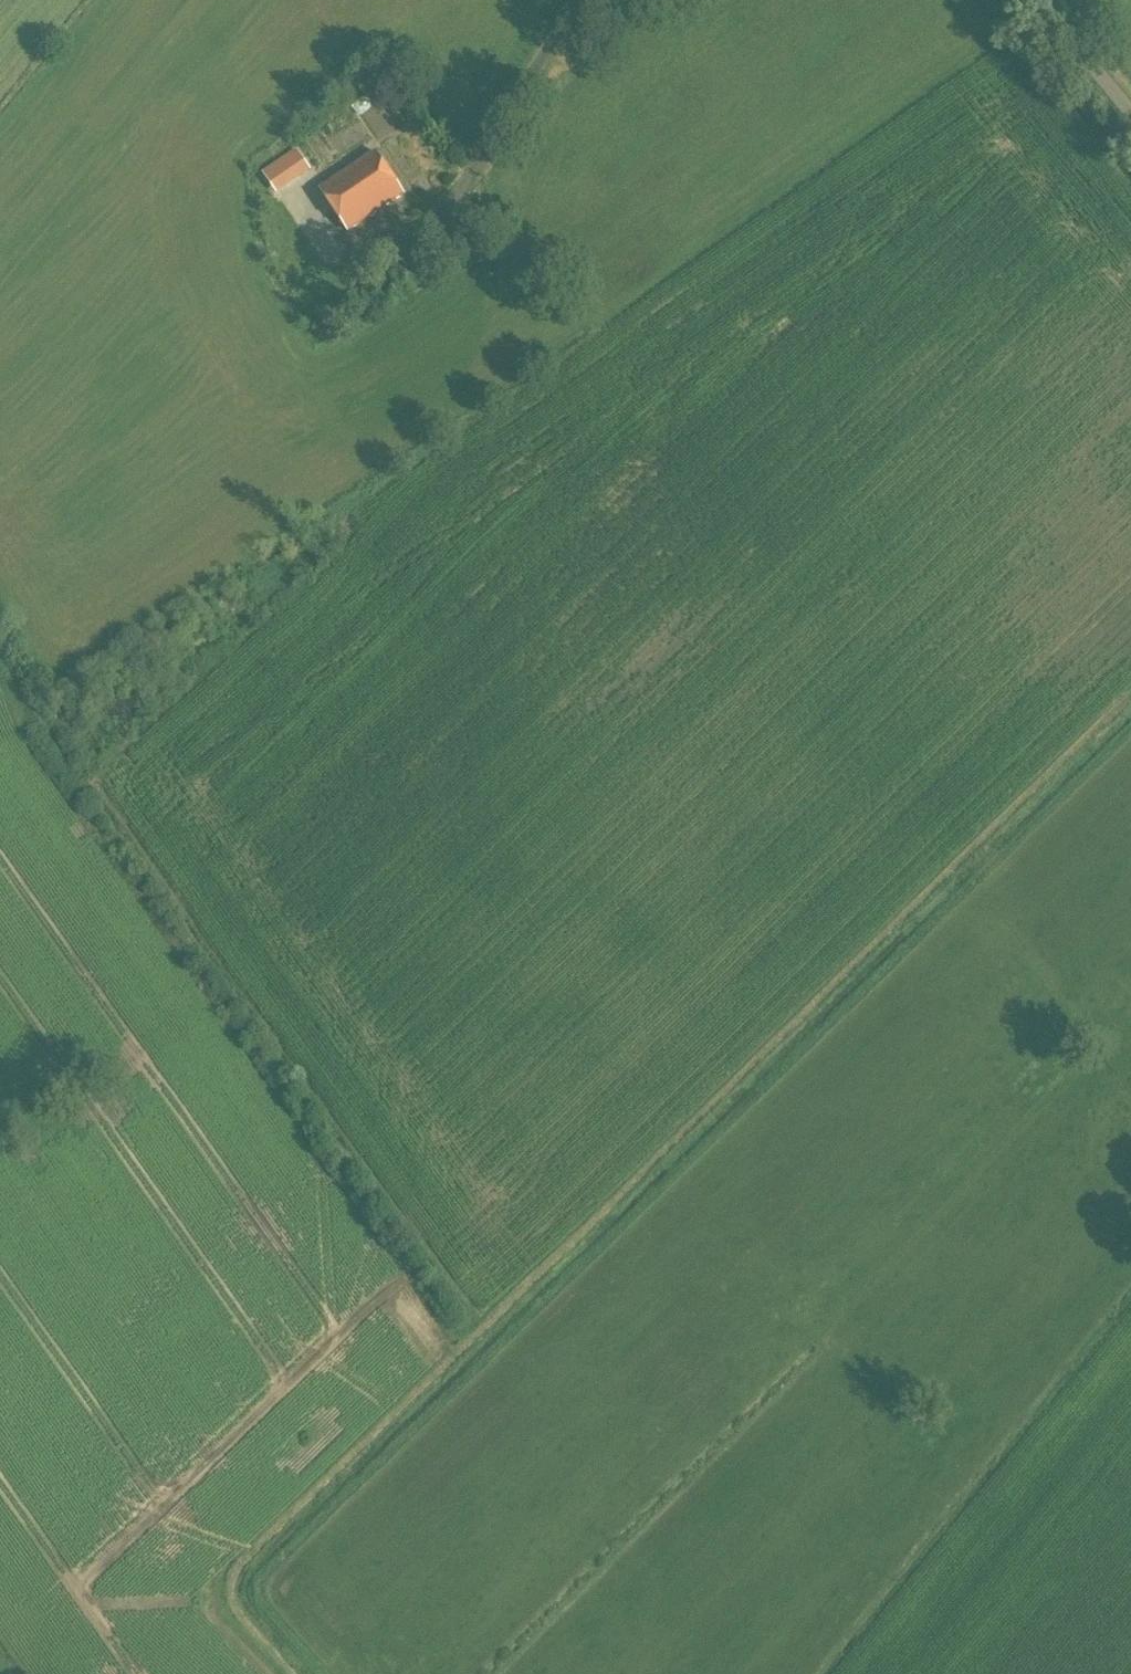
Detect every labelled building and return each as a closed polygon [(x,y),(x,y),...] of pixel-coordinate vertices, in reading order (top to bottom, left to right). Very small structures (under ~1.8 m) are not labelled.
[(370,103),(380,95),(372,86),(363,94),(370,103)] [(282,160),(297,182),(312,172),(296,149),(282,160)] [(349,230),(403,194),(376,153),(321,189),(349,230)]
